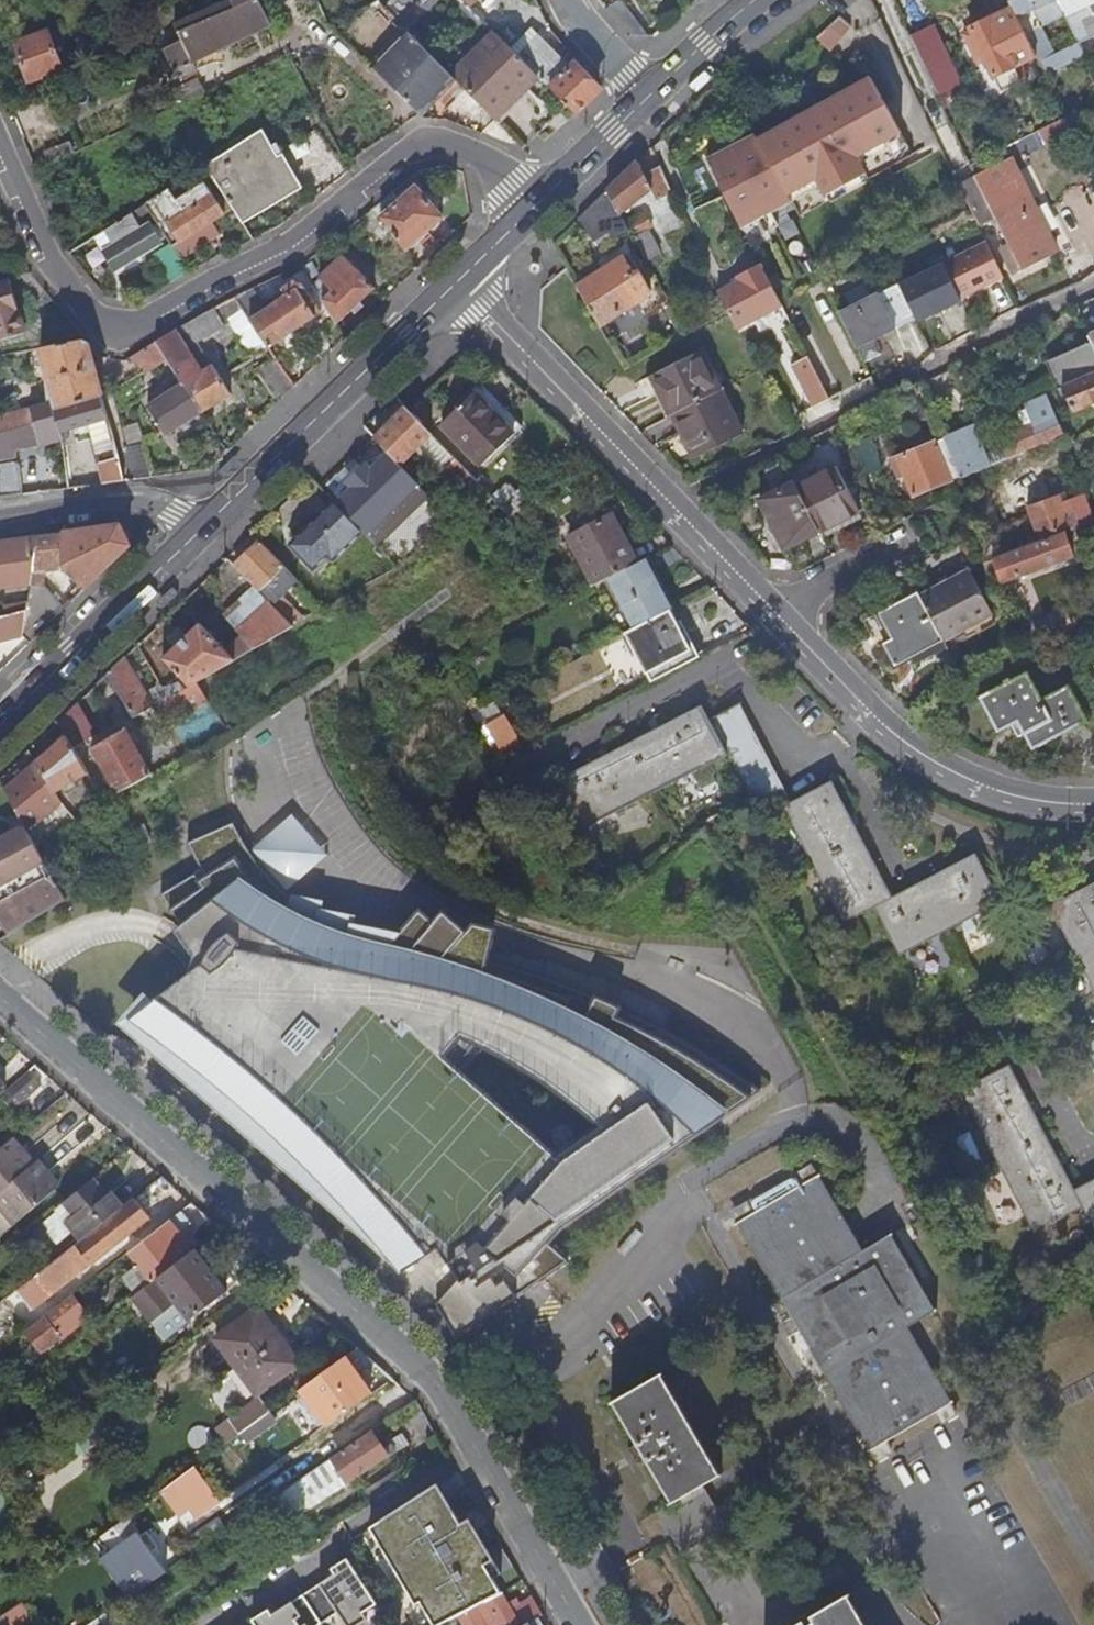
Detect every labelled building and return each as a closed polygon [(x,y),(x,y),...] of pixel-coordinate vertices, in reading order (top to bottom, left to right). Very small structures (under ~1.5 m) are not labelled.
[(194,59),(272,23),(259,0),(230,0),(191,18),(194,25),(180,32),(183,40),(164,49),(178,77),(198,67),(194,59)] [(1065,16),(1057,0),(1009,0),(1014,10),(1037,58),(1046,76),(1069,64),(1063,52),(1055,55),(1041,28),(1065,16)] [(1065,16),(1079,43),(1093,36),(1093,0),(1057,0),(1065,16)] [(624,3),(612,14),(628,35),(648,34),(624,3)] [(1037,58),(1014,10),(991,21),(991,20),(971,30),(994,79),(1037,58)] [(852,24),(841,16),(825,30),(818,36),(831,49),(852,24)] [(373,66),(419,113),(455,77),(452,75),(408,30),(403,25),(367,61),(373,66)] [(934,27),(911,38),(923,65),(941,56),(947,54),(934,27)] [(48,32),(14,45),(28,81),(61,69),(48,32)] [(494,118),(538,74),(523,60),(496,32),(452,75),(455,77),(494,118)] [(538,74),(576,112),(599,89),(574,64),(571,66),(545,39),(523,60),(538,74)] [(1079,43),(1063,52),(1069,64),(1082,57),(1086,56),(1079,43)] [(949,74),(941,56),(923,65),(932,82),(949,74)] [(707,161),(742,230),(785,207),(792,202),(797,209),(801,216),(913,153),(870,76),(757,140),(754,135),(707,161)] [(170,93),(177,107),(205,94),(199,79),(170,93)] [(259,131),(206,165),(240,219),(241,222),(272,202),(271,199),(295,184),(278,157),(273,160),(266,149),(269,147),(259,131)] [(47,154),(53,166),(69,159),(63,146),(47,154)] [(638,159),(607,189),(620,213),(650,184),(657,197),(672,190),(665,178),(660,164),(645,172),(638,159)] [(1057,252),(1009,159),(960,184),(981,226),(996,218),(1022,270),(1057,252)] [(170,188),(145,204),(161,228),(168,223),(179,241),(201,228),(209,222),(224,213),(204,182),(177,199),(170,188)] [(414,186),(380,217),(404,249),(442,216),(414,186)] [(620,213),(607,189),(578,216),(595,240),(610,232),(614,238),(629,230),(625,223),(620,213)] [(272,202),(241,222),(244,227),(275,207),(272,202)] [(141,229),(131,213),(103,230),(113,246),(103,252),(115,271),(161,242),(149,223),(141,229)] [(645,213),(625,223),(629,230),(633,238),(652,227),(645,213)] [(241,222),(240,219),(226,228),(235,241),(248,233),(244,227),(241,222)] [(209,222),(201,228),(204,232),(213,227),(209,222)] [(188,271),(170,243),(153,255),(169,282),(188,271)] [(662,244),(643,255),(651,269),(670,259),(662,244)] [(344,255),(313,285),(337,323),(374,287),(344,255)] [(624,256),(577,284),(600,323),(652,293),(640,272),(636,275),(624,256)] [(782,305),(761,266),(736,279),(739,284),(719,294),(727,309),(737,328),(782,305)] [(0,281),(0,340),(25,333),(10,278),(0,281)] [(296,289),(315,316),(321,311),(301,283),(296,281),(293,284),(284,290),(287,295),(296,289)] [(914,316),(898,284),(881,293),(897,326),(914,316)] [(256,287),(235,296),(240,304),(260,295),(256,287)] [(236,331),(255,358),(315,316),(296,289),(287,295),(283,298),(279,293),(274,296),(277,301),(236,331)] [(897,326),(881,293),(839,314),(856,347),(897,326)] [(202,314),(157,342),(167,359),(183,383),(202,413),(232,394),(213,365),(199,373),(184,350),(196,342),(224,325),(215,306),(202,314)] [(53,400),(55,411),(102,395),(89,344),(82,340),(42,348),(50,378),(53,400)] [(167,359),(157,342),(147,348),(158,365),(167,359)] [(1090,343),(1050,361),(1074,411),(1093,401),(1093,350),(1090,343)] [(158,365),(147,348),(131,356),(130,356),(142,374),(158,365)] [(661,397),(674,419),(675,419),(680,416),(721,392),(699,353),(654,379),(663,396),(661,397)] [(809,357),(793,365),(816,409),(832,400),(809,357)] [(663,396),(654,379),(651,381),(661,397),(663,396)] [(202,413),(183,383),(147,407),(166,436),(202,413)] [(483,385),(443,424),(483,465),(523,428),(483,385)] [(721,392),(680,416),(695,442),(690,445),(700,461),(749,433),(723,390),(721,392)] [(102,395),(55,411),(61,433),(88,424),(104,484),(124,481),(102,395)] [(1007,457),(1015,454),(1062,433),(1046,397),(1027,406),(1035,426),(1009,438),(1001,441),(1007,457)] [(0,415),(0,457),(18,452),(18,448),(40,442),(41,447),(63,441),(61,433),(55,411),(53,400),(33,406),(0,415)] [(957,434),(956,429),(945,403),(932,408),(942,435),(944,440),(957,434)] [(478,481),(408,407),(376,438),(388,451),(396,459),(400,464),(418,447),(443,472),(444,471),(466,493),(478,481)] [(675,419),(690,445),(695,442),(680,416),(675,419)] [(988,469),(973,431),(970,433),(969,430),(957,434),(944,440),(960,481),(988,469)] [(854,446),(866,478),(881,472),(868,441),(854,446)] [(128,447),(136,479),(153,477),(144,443),(128,447)] [(898,458),(914,496),(951,481),(935,443),(898,458)] [(339,500),(335,504),(342,511),(358,527),(365,535),(419,484),(400,464),(396,459),(388,451),(384,455),(339,500)] [(337,497),(339,500),(384,455),(382,453),(364,465),(349,480),(337,497)] [(22,495),(17,462),(0,465),(0,499),(22,495)] [(859,516),(837,472),(797,492),(819,536),(859,516)] [(819,536),(797,492),(794,488),(759,505),(784,555),(819,536)] [(1085,496),(1061,506),(1058,500),(1028,511),(1039,541),(1070,529),(1071,532),(1093,523),(1093,521),(1085,496)] [(342,511),(335,504),(292,545),(314,568),(328,555),(332,560),(362,532),(358,527),(342,511)] [(568,539),(592,587),(608,580),(634,566),(610,518),(568,539)] [(120,526),(39,538),(35,563),(63,559),(63,569),(86,590),(130,546),(120,526)] [(1073,557),(1064,535),(993,562),(1001,585),(1073,557)] [(0,542),(0,590),(32,585),(35,563),(39,538),(0,542)] [(261,541),(236,566),(274,606),(293,626),(304,620),(282,596),(298,580),(261,541)] [(673,612),(647,560),(634,566),(608,580),(634,632),(670,613),(673,612)] [(994,617),(971,572),(920,598),(944,643),(994,617)] [(944,643),(920,598),(918,593),(878,615),(891,640),(882,645),(894,668),(944,643)] [(51,623),(29,599),(29,603),(27,613),(23,637),(22,647),(25,648),(51,623)] [(27,613),(29,603),(4,608),(6,617),(27,613)] [(293,626),(274,606),(227,651),(201,623),(163,658),(191,686),(293,626)] [(27,613),(6,617),(0,619),(0,643),(23,637),(27,613)] [(699,659),(681,623),(677,626),(670,613),(634,632),(626,635),(651,684),(699,659)] [(125,659),(108,674),(135,719),(154,708),(125,659)] [(1028,676),(979,701),(981,703),(982,702),(998,732),(996,733),(997,735),(1012,727),(1019,740),(1025,737),(1033,752),(1087,724),(1069,689),(1042,703),(1028,676)] [(184,690),(157,706),(162,715),(193,696),(188,687),(184,690)] [(708,723),(725,756),(760,822),(784,809),(791,806),(740,706),(708,723)] [(725,756),(708,723),(700,708),(664,727),(604,757),(558,781),(584,830),(725,756)] [(72,710),(59,722),(68,737),(74,747),(97,735),(90,723),(82,727),(72,710)] [(508,712),(485,726),(502,756),(526,743),(508,712)] [(97,790),(104,802),(153,775),(126,729),(93,748),(112,781),(97,790)] [(74,747),(68,737),(38,764),(56,794),(89,774),(74,747)] [(56,794),(38,764),(6,791),(26,828),(28,832),(62,804),(56,794)] [(94,808),(104,802),(97,790),(91,778),(81,784),(94,808)] [(791,806),(784,809),(845,928),(877,911),(893,902),(879,876),(848,816),(832,785),(791,806)] [(254,844),(287,887),(331,854),(298,811),(254,844)] [(26,828),(0,842),(0,913),(12,935),(67,900),(49,868),(38,849),(28,832),(26,828)] [(209,876),(169,901),(191,932),(184,938),(201,962),(195,979),(162,1005),(152,998),(124,1028),(401,1278),(440,1255),(458,1285),(437,1311),(440,1320),(455,1344),(568,1267),(548,1248),(563,1232),(762,1097),(725,1071),(686,1045),(636,1018),(591,998),(552,982),(494,964),(500,934),(477,928),(471,934),(448,914),(437,924),(424,913),(402,938),(360,929),(361,921),(328,914),(329,905),(294,899),(284,890),(279,885),(267,871),(254,853),(247,839),(242,828),(196,849),(209,876)] [(58,838),(38,849),(49,868),(68,857),(58,838)] [(893,902),(877,911),(902,959),(1002,907),(978,859),(957,869),(906,896),(893,902)] [(1052,910),(1093,992),(1093,888),(1052,910)] [(1077,1044),(1092,1071),(1093,1070),(1093,1035),(1077,1044)] [(1084,1212),(1075,1195),(1059,1164),(1026,1101),(1009,1070),(961,1095),(1036,1237),(1084,1212)] [(28,1073),(9,1091),(21,1104),(40,1087),(28,1073)] [(14,1141),(9,1145),(20,1158),(24,1154),(14,1141)] [(35,1166),(24,1154),(20,1158),(9,1145),(0,1153),(0,1196),(35,1166)] [(0,1196),(0,1199),(8,1208),(2,1213),(15,1228),(57,1192),(45,1178),(48,1175),(39,1163),(35,1166),(0,1196)] [(60,1189),(48,1175),(45,1178),(57,1192),(60,1189)] [(870,1454),(871,1453),(953,1406),(955,1404),(954,1402),(952,1404),(909,1330),(939,1313),(937,1311),(936,1312),(894,1240),(895,1238),(894,1236),(864,1253),(821,1179),(822,1178),(821,1177),(819,1177),(737,1225),(736,1227),(737,1228),(738,1227),(870,1451),(868,1453),(870,1454)] [(173,1186),(164,1178),(142,1195),(150,1204),(173,1186)] [(91,1184),(58,1210),(82,1242),(124,1209),(113,1194),(105,1202),(91,1184)] [(1084,1212),(1093,1231),(1093,1184),(1075,1195),(1084,1212)] [(150,1204),(142,1195),(124,1209),(82,1242),(5,1303),(19,1321),(157,1214),(150,1204)] [(2,1213),(8,1208),(0,1199),(0,1210),(2,1213)] [(183,1213),(128,1254),(152,1284),(193,1254),(182,1241),(174,1247),(171,1244),(179,1237),(174,1230),(188,1219),(183,1213)] [(182,1241),(179,1237),(171,1244),(174,1247),(182,1241)] [(229,1294),(197,1251),(193,1254),(152,1284),(134,1298),(154,1321),(177,1304),(190,1321),(229,1294)] [(72,1297),(25,1333),(41,1354),(60,1339),(56,1334),(65,1326),(78,1317),(84,1313),(72,1297)] [(134,1309),(128,1302),(122,1307),(127,1315),(134,1309)] [(302,1363),(260,1307),(218,1338),(260,1395),(302,1363)] [(78,1317),(65,1326),(70,1332),(82,1323),(78,1317)] [(360,1348),(304,1390),(328,1427),(373,1395),(360,1376),(377,1364),(360,1348)] [(663,1376),(611,1407),(611,1408),(613,1407),(672,1507),(670,1508),(671,1509),(723,1478),(722,1477),(721,1478),(662,1378),(663,1377),(663,1376)] [(235,1421),(244,1434),(274,1411),(266,1400),(235,1421)] [(397,1453),(422,1436),(415,1425),(390,1442),(397,1453)] [(373,1433),(274,1500),(286,1518),(308,1503),(313,1509),(390,1457),(373,1433)] [(196,1468),(164,1492),(181,1515),(193,1506),(213,1492),(196,1468)] [(257,1477),(227,1498),(235,1509),(265,1488),(257,1477)] [(436,1485),(415,1498),(425,1515),(446,1501),(436,1485)] [(213,1492),(193,1506),(199,1517),(220,1502),(213,1492)] [(369,1528),(415,1606),(419,1604),(432,1624),(443,1624),(459,1616),(465,1624),(515,1624),(518,1623),(507,1604),(477,1552),(485,1548),(468,1519),(460,1524),(446,1501),(425,1515),(415,1498),(369,1528)] [(162,1566),(131,1521),(105,1539),(104,1538),(93,1545),(104,1561),(115,1553),(136,1584),(162,1566)] [(169,1566),(181,1558),(158,1522),(145,1530),(169,1566)] [(346,1560),(331,1570),(334,1575),(272,1617),(268,1611),(251,1622),(253,1624),(320,1624),(337,1613),(345,1624),(360,1624),(367,1620),(362,1613),(376,1604),(346,1560)] [(507,1604),(518,1623),(519,1624),(524,1624),(539,1616),(542,1615),(532,1597),(520,1604),(516,1599),(507,1604)] [(850,1597),(812,1619),(816,1624),(867,1624),(850,1597)] [(539,1616),(524,1624),(544,1624),(539,1616)] [(105,1617),(92,1624),(110,1624),(105,1617)]
